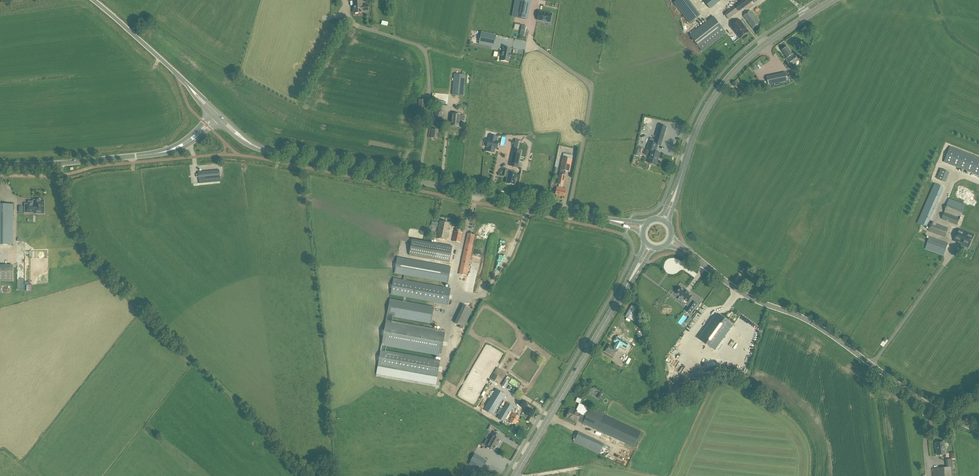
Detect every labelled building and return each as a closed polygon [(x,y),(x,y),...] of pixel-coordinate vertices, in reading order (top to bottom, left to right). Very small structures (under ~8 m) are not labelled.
[(289,11),(290,0),(275,0),(274,11),(289,11)] [(516,17),(517,18),(527,19),(530,0),(515,0),(512,17),(516,17)] [(674,3),(690,23),(699,16),(687,0),(678,0),(674,3)] [(754,1),(753,0),(743,0),(735,6),(739,12),(754,1)] [(363,13),(363,12),(369,12),(368,5),(362,5),(362,1),(353,1),(354,13),(363,13)] [(734,6),(724,13),(729,19),(739,12),(734,6)] [(550,23),(551,18),(552,13),(550,13),(539,11),(537,20),(550,23)] [(761,23),(751,11),(743,17),(753,29),(761,23)] [(714,17),(690,36),(702,51),(726,33),(714,17)] [(731,27),(740,39),(749,32),(740,20),(731,27)] [(481,32),(478,44),(493,47),(496,35),(481,32)] [(782,51),(788,59),(792,55),(787,47),(782,51)] [(510,54),(511,49),(503,48),(502,52),(501,52),(501,56),(502,56),(501,61),(508,62),(509,58),(510,58),(511,54),(510,54)] [(799,60),(796,55),(787,61),(791,66),(792,66),(795,63),(799,60)] [(787,81),(786,73),(767,77),(769,85),(787,81)] [(466,75),(454,74),(452,95),(464,96),(466,75)] [(441,121),(442,110),(435,110),(434,120),(441,121)] [(449,126),(459,127),(460,121),(464,121),(465,116),(461,116),(461,115),(451,114),(451,121),(449,121),(449,126)] [(660,153),(656,152),(658,145),(661,146),(667,128),(660,125),(654,143),(650,142),(648,150),(651,151),(649,158),(648,163),(656,165),(660,153)] [(439,130),(432,129),(431,138),(438,139),(439,130)] [(496,149),(498,141),(497,141),(497,137),(490,135),(489,139),(488,139),(487,147),(486,151),(489,152),(490,148),(496,149)] [(944,162),(978,176),(978,158),(950,147),(944,162)] [(511,166),(517,167),(520,151),(514,150),(511,166)] [(563,154),(559,174),(565,175),(565,172),(569,172),(573,155),(563,154)] [(219,170),(198,172),(198,174),(196,174),(196,177),(198,177),(199,183),(220,181),(219,170)] [(505,177),(508,177),(507,184),(514,185),(517,173),(506,171),(505,177)] [(557,184),(564,186),(565,176),(559,174),(557,184)] [(927,228),(944,187),(935,184),(918,224),(927,228)] [(555,194),(565,196),(566,189),(559,187),(558,190),(556,190),(555,194)] [(34,205),(33,206),(31,206),(32,204),(25,204),(25,212),(35,212),(35,213),(44,213),(44,206),(44,204),(45,203),(44,202),(44,200),(42,200),(40,199),(39,199),(38,199),(37,199),(36,200),(34,200),(34,205)] [(958,225),(965,205),(949,199),(942,219),(958,225)] [(0,204),(0,245),(14,245),(13,204),(0,204)] [(437,238),(447,240),(450,223),(440,221),(437,238)] [(928,231),(946,238),(949,229),(931,223),(928,231)] [(961,246),(969,249),(974,235),(958,228),(953,241),(961,245),(961,246)] [(452,242),(460,243),(463,233),(454,232),(452,242)] [(459,275),(467,276),(475,235),(467,234),(459,275)] [(482,245),(483,237),(475,235),(474,244),(482,245)] [(948,243),(929,237),(925,249),(944,255),(948,243)] [(449,263),(452,246),(412,239),(409,255),(449,263)] [(490,268),(492,254),(485,253),(483,264),(487,265),(487,268),(490,268)] [(391,295),(448,305),(451,289),(406,281),(407,276),(448,283),(451,267),(397,258),(395,273),(404,275),(403,280),(394,279),(391,295)] [(0,266),(0,281),(12,281),(12,266),(0,266)] [(685,291),(681,288),(676,294),(680,297),(678,299),(682,302),(684,299),(688,302),(690,304),(686,311),(690,314),(697,304),(693,301),(690,299),(692,296),(688,293),(689,293),(685,290),(685,291)] [(393,317),(431,323),(434,307),(390,299),(378,367),(438,377),(440,361),(386,351),(387,346),(441,356),(446,331),(392,322),(393,317)] [(465,327),(473,309),(464,305),(455,323),(465,327)] [(625,317),(637,323),(640,317),(637,315),(638,314),(637,313),(638,309),(632,305),(625,317)] [(711,322),(698,339),(714,351),(733,326),(729,323),(729,322),(721,316),(721,317),(717,314),(713,318),(714,319),(711,322)] [(497,338),(500,329),(496,327),(492,336),(497,338)] [(677,341),(683,333),(678,330),(673,337),(677,341)] [(610,345),(606,352),(610,354),(608,356),(611,358),(612,356),(614,357),(618,350),(617,349),(619,344),(628,349),(631,345),(619,338),(613,347),(610,345)] [(505,395),(496,389),(484,410),(493,416),(505,395)] [(514,407),(506,403),(497,418),(505,422),(506,419),(515,425),(519,418),(513,414),(514,413),(511,411),(514,407)] [(577,411),(576,412),(570,410),(566,418),(577,422),(578,421),(583,423),(583,424),(634,447),(641,432),(590,408),(579,403),(576,410),(577,411)] [(494,432),(491,436),(493,437),(488,445),(494,449),(497,443),(498,443),(500,440),(497,438),(499,435),(494,432)] [(574,442),(599,454),(604,444),(579,433),(574,442)] [(655,442),(643,436),(640,442),(651,448),(655,442)] [(937,455),(946,455),(945,443),(936,443),(937,455)] [(475,454),(470,461),(482,468),(486,461),(475,454)] [(952,460),(946,460),(947,468),(933,469),(933,475),(953,475),(952,460)]
